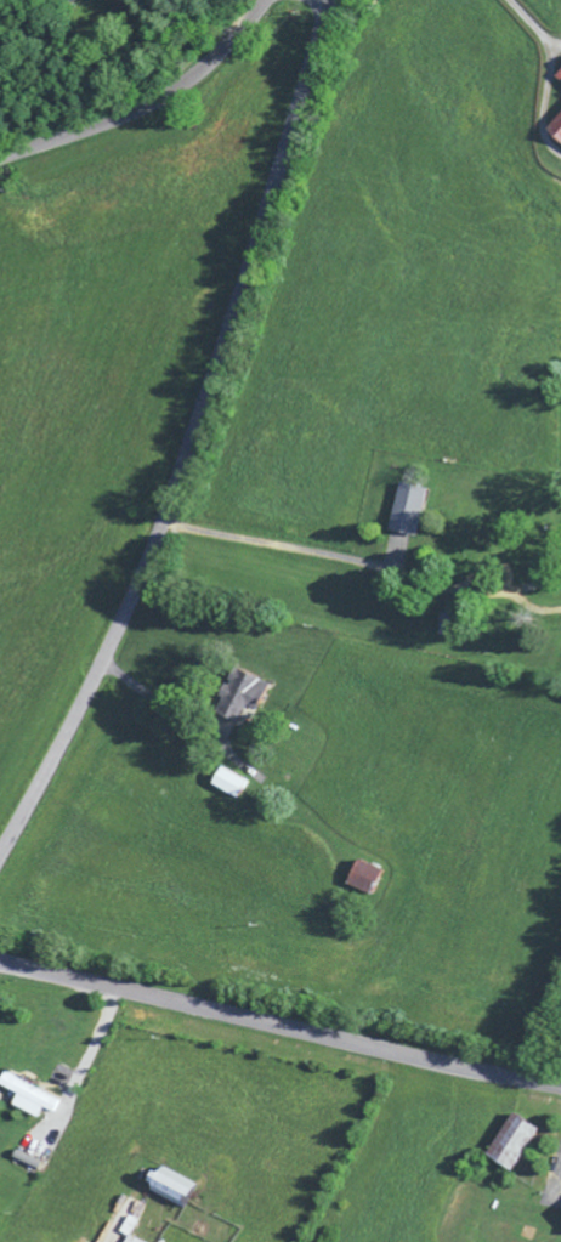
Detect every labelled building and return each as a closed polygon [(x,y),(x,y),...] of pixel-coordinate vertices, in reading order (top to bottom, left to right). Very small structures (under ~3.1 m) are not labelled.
[(548,78),(560,90),(560,65),(548,78)] [(540,131),(560,150),(560,109),(540,131)] [(424,493),(396,485),(383,533),(410,541),(424,493)] [(216,790),(242,801),(249,783),(223,772),(216,790)] [(374,900),(385,875),(363,864),(351,889),(374,900)] [(18,1098),(13,1110),(38,1122),(43,1111),(54,1116),(60,1103),(7,1079),(2,1090),(18,1098)] [(481,1163),(509,1176),(530,1131),(502,1118),(481,1163)] [(193,1212),(200,1191),(161,1177),(153,1198),(193,1212)] [(130,1240),(134,1229),(126,1226),(121,1237),(128,1240),(127,1241),(135,1241),(130,1240)]
